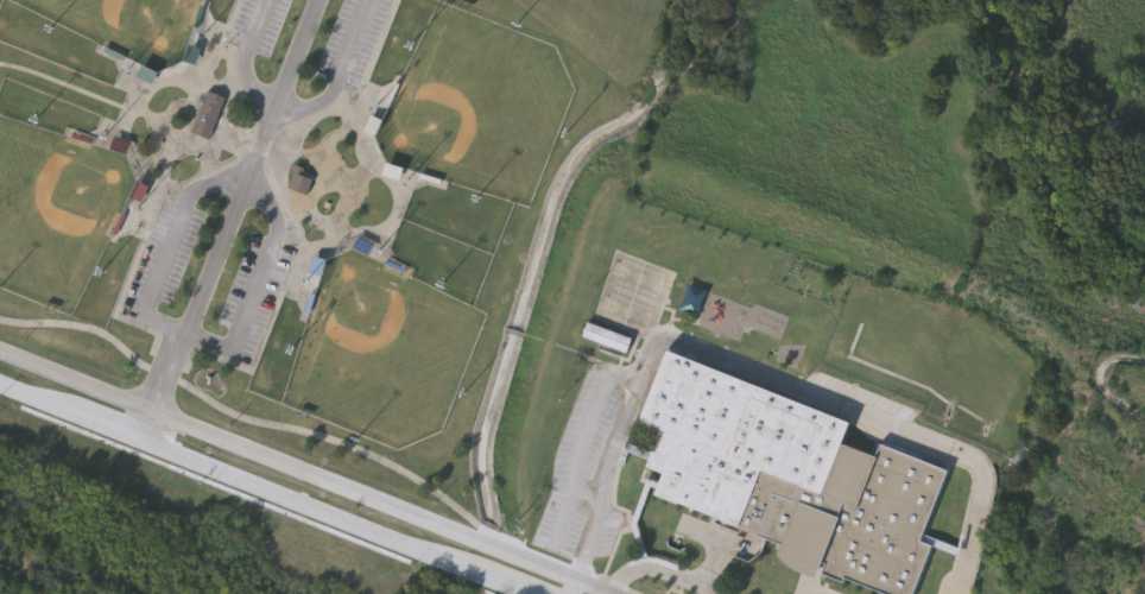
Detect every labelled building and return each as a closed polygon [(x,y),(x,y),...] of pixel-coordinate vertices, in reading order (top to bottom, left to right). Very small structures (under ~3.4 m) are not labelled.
[(223,100),(208,140),(190,133),(207,93),(223,100)] [(1126,125),(1108,120),(1104,133),(1121,139),(1126,125)] [(289,189),(297,168),(304,170),(302,176),(312,181),(306,196),(289,189)] [(147,189),(135,184),(127,201),(139,206),(147,189)] [(678,312),(697,319),(706,293),(687,286),(678,312)] [(1144,317),(1144,302),(1132,297),(1127,310),(1144,317)] [(631,342),(587,325),(581,339),(626,356),(631,342)] [(817,567),(823,568),(821,574),(842,582),(843,579),(882,593),(910,593),(929,545),(918,541),(945,472),(880,447),(875,459),(839,444),(848,422),(664,350),(637,423),(659,431),(645,467),(662,473),(653,495),(778,544),(774,555),(780,562),(790,569),(812,579),(817,567)]
